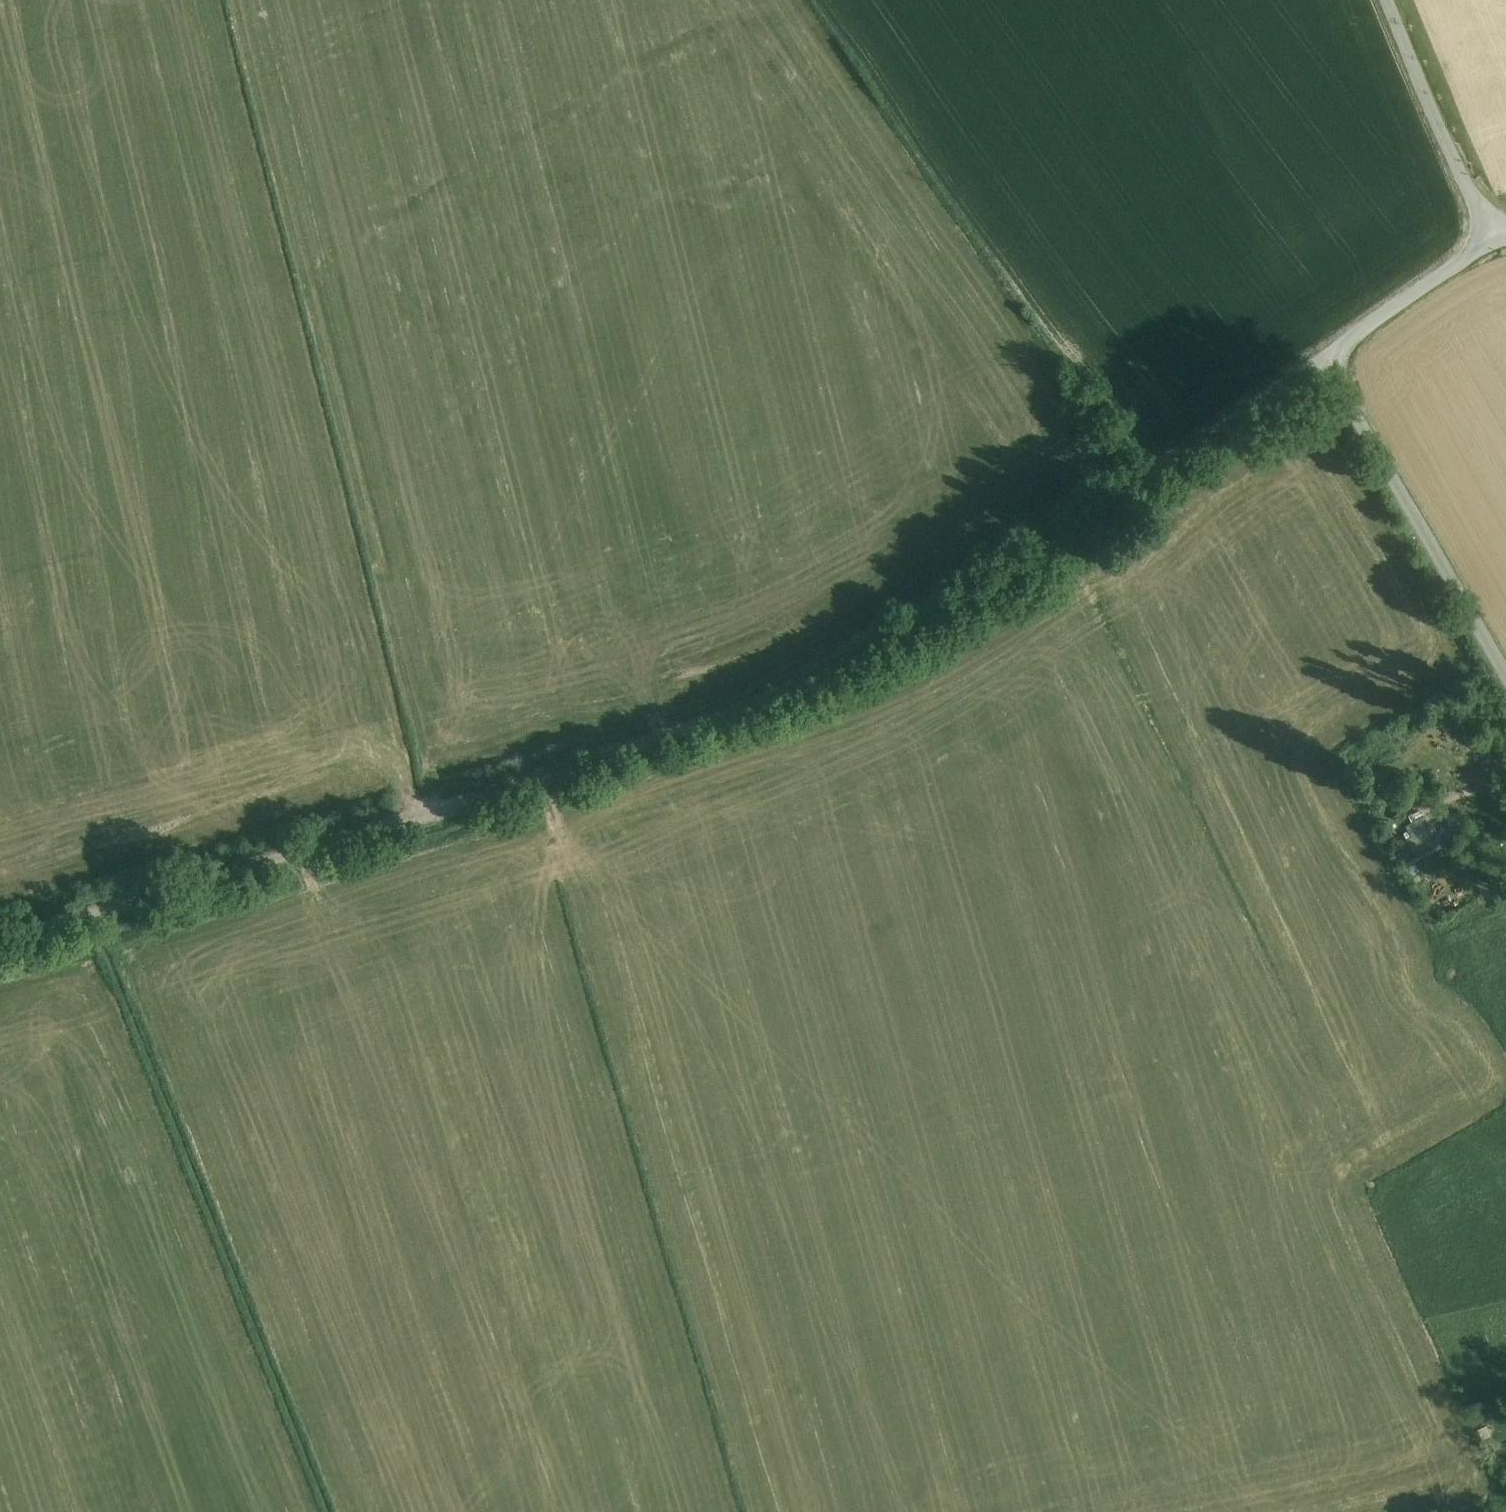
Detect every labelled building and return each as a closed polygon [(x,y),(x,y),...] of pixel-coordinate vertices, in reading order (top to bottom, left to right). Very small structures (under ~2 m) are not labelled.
[(1420,855),(1442,846),(1426,807),(1404,816),(1420,855)]
